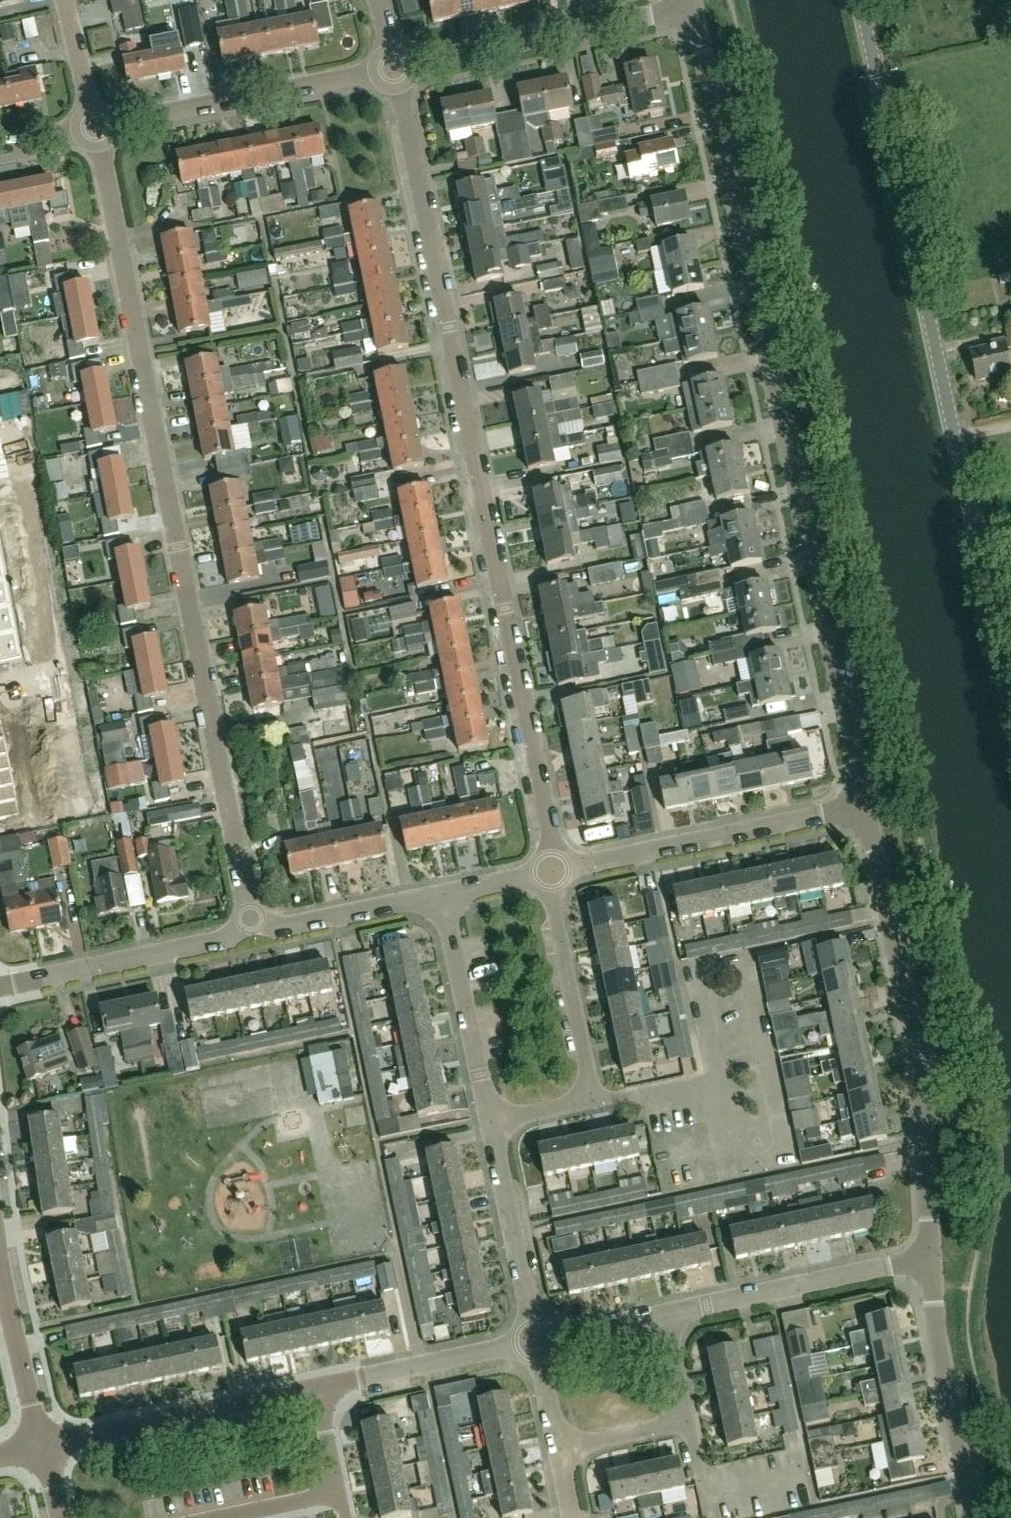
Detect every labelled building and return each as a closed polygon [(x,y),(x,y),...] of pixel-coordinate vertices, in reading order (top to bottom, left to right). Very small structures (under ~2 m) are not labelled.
[(23,3),(23,0),(0,0),(0,8),(23,3)] [(113,15),(122,13),(126,31),(143,27),(137,0),(125,0),(110,3),(113,15)] [(235,1),(235,0),(222,0),(223,3),(210,5),(212,15),(227,12),(232,32),(218,35),(223,65),(247,60),(242,30),(240,22),(235,1)] [(240,22),(250,20),(246,0),(239,0),(235,1),(240,22)] [(284,0),(274,0),(276,13),(286,10),(284,0)] [(286,10),(296,8),(294,0),(284,0),(286,10)] [(433,25),(457,20),(453,0),(428,0),(433,25)] [(478,0),(453,0),(457,20),(481,15),(478,0)] [(481,15),(505,11),(502,0),(478,0),(481,15)] [(505,11),(529,6),(528,0),(502,0),(505,11)] [(308,18),(288,21),(294,51),(319,46),(316,34),(333,31),(328,4),(306,8),(308,18)] [(202,44),(195,10),(177,14),(184,47),(202,44)] [(30,36),(51,35),(50,15),(29,16),(30,36)] [(288,21),(265,26),(270,56),(294,51),(288,21)] [(16,37),(13,24),(0,27),(0,29),(2,40),(16,37)] [(265,26),(242,30),(247,60),(270,56),(265,26)] [(167,53),(152,56),(156,79),(186,73),(181,50),(178,36),(165,39),(167,53)] [(155,39),(136,41),(137,52),(156,49),(155,39)] [(156,79),(152,56),(136,59),(134,45),(120,48),(123,62),(122,62),(127,84),(156,79)] [(590,103),(660,89),(655,64),(651,65),(651,61),(639,63),(640,67),(625,70),(629,87),(600,93),(597,77),(583,80),(588,103),(590,102),(590,103)] [(7,84),(11,107),(42,100),(36,69),(4,75),(6,84),(7,84)] [(541,85),(547,115),(548,114),(571,110),(566,81),(541,85)] [(6,84),(0,86),(0,109),(11,107),(7,84),(6,84)] [(549,125),(547,115),(541,85),(518,90),(522,111),(525,124),(526,123),(535,130),(541,129),(544,144),(545,144),(547,156),(555,155),(553,142),(549,125)] [(660,89),(590,103),(592,111),(604,108),(604,109),(620,106),(620,109),(633,106),(636,118),(665,112),(660,89)] [(494,125),(496,125),(494,116),(490,96),(466,101),(472,130),(494,125)] [(472,130),(466,101),(442,105),(447,135),(472,130)] [(573,121),(579,150),(593,147),(587,119),(573,121)] [(549,125),(553,142),(556,142),(561,141),(557,124),(552,125),(549,125)] [(300,162),(306,190),(316,188),(312,169),(310,170),(308,160),(324,157),(318,127),(294,132),(300,162)] [(595,148),(615,144),(614,143),(620,142),(617,127),(591,133),(595,148)] [(300,162),(294,132),(270,137),(276,166),(290,164),(296,192),(306,190),(300,162)] [(512,136),(517,163),(532,160),(526,134),(512,136)] [(503,165),(517,163),(512,136),(497,139),(503,165)] [(276,166),(270,137),(247,141),(253,171),(259,200),(269,197),(264,177),(256,179),(254,171),(276,166)] [(483,138),(473,140),(477,158),(486,157),(483,138)] [(477,158),(473,140),(464,142),(467,160),(456,162),(458,173),(479,169),(478,169),(477,158)] [(247,141),(223,146),(229,176),(241,173),(243,184),(245,183),(249,202),(259,200),(253,171),(247,141)] [(677,169),(672,143),(639,149),(640,152),(628,154),(631,166),(642,163),(645,175),(677,169)] [(615,144),(595,148),(597,160),(617,156),(615,144)] [(229,176),(223,146),(200,150),(206,180),(229,176)] [(208,189),(206,180),(200,150),(176,155),(182,185),(196,182),(202,210),(190,212),(192,223),(213,219),(211,209),(208,189)] [(490,156),(486,157),(477,158),(478,169),(492,166),(490,156)] [(560,158),(539,162),(542,175),(563,171),(560,158)] [(167,187),(176,186),(174,176),(166,178),(167,187)] [(22,185),(27,208),(34,246),(48,243),(42,205),(50,203),(51,211),(55,211),(57,219),(71,216),(66,194),(55,196),(52,180),(22,185)] [(521,201),(521,200),(518,189),(486,195),(483,183),(457,188),(462,213),(488,207),(521,201)] [(22,185),(0,190),(0,227),(6,226),(4,221),(3,213),(27,208),(22,185)] [(221,207),(217,187),(208,189),(211,209),(221,207)] [(327,200),(325,191),(310,194),(312,203),(327,200)] [(657,228),(688,221),(683,196),(651,203),(652,204),(639,206),(642,219),(654,216),(657,228)] [(488,207),(462,213),(467,235),(503,228),(501,216),(536,209),(534,197),(521,200),(521,201),(488,207)] [(625,197),(576,207),(580,225),(601,220),(600,216),(627,210),(625,197)] [(351,226),(353,235),(384,229),(379,205),(348,211),(351,226)] [(324,241),(344,237),(342,228),(322,232),(324,241)] [(503,228),(467,235),(472,259),(539,246),(539,244),(528,246),(526,236),(506,240),(503,228)] [(388,252),(384,229),(353,235),(344,237),(324,241),(326,250),(348,246),(351,259),(358,258),(388,252)] [(206,256),(225,252),(225,251),(231,250),(229,241),(223,243),(223,241),(216,243),(214,233),(202,235),(206,256)] [(166,264),(196,258),(191,234),(162,240),(166,264)] [(593,238),(585,240),(587,252),(600,249),(598,241),(593,238)] [(614,259),(651,251),(648,239),(603,249),(605,258),(613,256),(614,259)] [(275,261),(323,252),(321,241),(273,251),(275,261)] [(667,272),(698,265),(693,241),(662,247),(667,272)] [(539,246),(472,259),(476,283),(502,278),(500,265),(508,264),(509,271),(531,267),(530,259),(541,257),(539,246)] [(227,261),(225,252),(206,256),(208,265),(227,261)] [(388,252),(358,258),(363,282),(393,276),(388,252)] [(583,268),(580,253),(568,255),(571,270),(583,268)] [(200,281),(196,258),(166,264),(171,287),(200,281)] [(613,277),(609,260),(590,264),(594,281),(613,277)] [(538,281),(563,276),(560,263),(535,267),(538,281)] [(268,267),(270,276),(275,275),(278,274),(278,275),(285,274),(284,266),(277,268),(276,265),(273,266),(268,267)] [(698,265),(667,272),(672,296),(703,290),(698,265)] [(239,291),(269,285),(267,270),(236,276),(239,291)] [(333,289),(354,285),(352,274),(331,278),(333,289)] [(10,291),(26,288),(23,275),(8,278),(10,291)] [(70,318),(93,314),(87,284),(71,287),(68,275),(54,278),(58,296),(66,294),(70,316),(70,318)] [(398,300),(393,276),(363,282),(367,306),(398,300)] [(10,291),(8,278),(0,279),(0,293),(10,291)] [(544,293),(566,289),(564,278),(542,282),(544,293)] [(723,281),(724,299),(745,298),(744,280),(723,281)] [(200,281),(171,287),(175,310),(205,304),(200,281)] [(355,294),(354,285),(333,289),(335,298),(355,294)] [(570,301),(577,299),(574,288),(562,291),(563,297),(570,301)] [(234,299),(234,298),(233,291),(213,294),(215,302),(234,299)] [(205,306),(205,304),(175,310),(180,334),(210,329),(207,317),(223,314),(222,311),(251,305),(249,295),(234,298),(234,299),(215,302),(215,304),(205,306)] [(627,316),(663,308),(661,296),(635,301),(637,312),(626,314),(627,316)] [(494,304),(499,329),(525,323),(525,321),(520,299),(494,304)] [(370,320),(372,329),(403,323),(398,300),(367,306),(370,320)] [(535,321),(550,318),(549,317),(547,305),(532,307),(534,320),(535,321)] [(663,308),(627,316),(629,326),(665,319),(663,308)] [(673,342),(712,334),(707,309),(668,317),(673,342)] [(70,318),(70,316),(61,317),(64,334),(73,332),(75,341),(67,343),(70,360),(85,358),(82,346),(98,343),(93,314),(70,318)] [(602,333),(598,317),(582,319),(585,335),(602,333)] [(552,329),(550,318),(535,321),(525,323),(499,329),(504,352),(530,346),(540,344),(538,332),(552,329)] [(343,335),(362,331),(361,323),(360,321),(341,325),(340,325),(343,335)] [(307,322),(290,325),(293,337),(309,334),(307,322)] [(362,331),(343,335),(345,345),(374,339),(377,354),(407,348),(403,323),(372,329),(362,331)] [(19,337),(16,324),(4,327),(6,339),(19,337)] [(328,338),(326,329),(311,337),(312,341),(328,338)] [(1006,332),(1008,340),(993,343),(994,347),(970,352),(977,382),(1010,374),(1005,351),(1010,350),(1010,331),(1006,332)] [(712,334),(673,342),(674,342),(663,344),(666,357),(681,354),(683,366),(717,358),(712,334)] [(530,346),(504,352),(509,376),(535,370),(532,358),(555,353),(557,358),(577,354),(574,337),(554,341),(540,344),(530,346)] [(231,348),(235,364),(245,361),(241,346),(231,348)] [(335,370),(363,365),(359,346),(331,352),(335,370)] [(582,369),(604,365),(602,351),(579,356),(582,369)] [(191,389),(259,375),(259,374),(264,373),(262,363),(229,369),(228,367),(218,369),(216,359),(186,365),(191,389)] [(310,359),(297,361),(299,373),(312,371),(310,359)] [(10,363),(12,372),(19,371),(16,361),(10,363)] [(87,407),(109,402),(104,373),(88,376),(85,363),(71,366),(74,384),(82,383),(87,407)] [(638,384),(678,376),(675,364),(618,376),(621,387),(638,383),(638,384)] [(379,401),(409,395),(404,371),(374,377),(379,401)] [(575,389),(572,374),(548,380),(552,395),(575,389)] [(261,385),(259,375),(191,389),(195,412),(225,406),(222,393),(261,385)] [(678,376),(638,384),(641,396),(680,387),(678,376)] [(696,408),(727,402),(721,378),(691,384),(691,385),(683,386),(685,397),(688,409),(696,408)] [(24,382),(27,402),(44,399),(42,380),(24,382)] [(614,390),(614,394),(616,401),(624,399),(622,388),(614,390)] [(349,406),(370,402),(367,392),(347,396),(349,406)] [(518,423),(579,411),(576,399),(542,406),(539,394),(514,399),(518,423)] [(607,405),(616,403),(616,401),(614,394),(598,398),(599,406),(607,405)] [(414,418),(409,395),(379,401),(383,424),(414,418)] [(14,402),(16,412),(22,411),(20,401),(14,402)] [(109,402),(87,407),(91,430),(83,431),(87,449),(101,446),(99,435),(115,432),(109,402)] [(370,402),(349,406),(337,409),(339,415),(351,413),(352,416),(372,412),(370,402)] [(727,402),(696,408),(701,433),(732,427),(727,402)] [(616,403),(607,405),(609,413),(618,411),(616,403)] [(200,436),(229,430),(225,406),(195,412),(200,436)] [(16,412),(17,422),(24,420),(22,411),(16,412)] [(579,411),(518,423),(523,446),(560,439),(558,427),(581,422),(579,411)] [(258,423),(257,415),(256,413),(236,417),(238,427),(258,423)] [(279,422),(281,435),(297,432),(295,418),(292,419),(279,422)] [(414,418),(383,424),(386,438),(376,440),(376,439),(345,447),(347,457),(359,454),(379,449),(388,448),(418,441),(414,418)] [(229,430),(200,436),(204,460),(234,454),(231,440),(260,434),(259,425),(229,430)] [(614,428),(604,430),(607,440),(616,438),(614,428)] [(25,445),(23,431),(0,435),(0,449),(25,445)] [(668,450),(692,445),(689,432),(653,440),(655,452),(655,453),(668,450)] [(584,434),(560,439),(523,446),(528,470),(554,465),(551,453),(586,446),(584,434)] [(290,440),(261,444),(265,481),(294,477),(290,440)] [(418,441),(388,448),(393,472),(423,466),(418,441)] [(51,442),(33,447),(40,476),(58,472),(51,442)] [(599,464),(621,460),(618,443),(596,447),(599,464)] [(692,445),(668,450),(670,461),(672,460),(694,456),(692,445)] [(711,477),(741,471),(736,446),(706,452),(706,453),(699,454),(702,465),(708,463),(711,477)] [(379,449),(359,454),(361,464),(382,459),(379,449)] [(104,495),(127,491),(121,461),(105,464),(103,452),(88,455),(92,473),(100,472),(104,495)] [(657,469),(654,453),(640,456),(644,472),(657,469)] [(625,465),(592,472),(595,487),(622,482),(622,480),(628,479),(625,465)] [(328,475),(322,468),(315,470),(312,477),(317,483),(325,482),(328,475)] [(746,495),(741,471),(711,477),(716,502),(746,495)] [(362,493),(364,503),(394,495),(389,475),(369,480),(371,491),(362,493)] [(215,515),(245,509),(240,484),(210,490),(215,515)] [(403,518),(433,512),(428,487),(398,493),(403,518)] [(538,518),(596,507),(596,506),(588,507),(586,497),(572,499),(570,487),(533,495),(538,518)] [(127,491),(104,495),(109,518),(101,520),(104,538),(119,535),(117,524),(133,521),(127,491)] [(271,491),(252,495),(254,507),(273,503),(271,491)] [(588,507),(596,506),(598,506),(595,495),(586,497),(588,507)] [(671,521),(706,513),(704,501),(668,509),(671,521)] [(278,504),(280,513),(290,511),(288,502),(278,504)] [(273,503),(254,507),(256,516),(275,512),(273,503)] [(632,504),(619,507),(622,523),(636,521),(632,504)] [(596,507),(538,518),(543,542),(579,534),(576,522),(598,518),(596,507)] [(245,509),(215,515),(220,538),(249,532),(245,509)] [(371,514),(373,524),(393,520),(391,510),(371,514)] [(404,527),(407,542),(437,536),(433,512),(403,518),(393,520),(373,524),(375,534),(394,530),(394,529),(404,527)] [(706,513),(671,521),(641,526),(648,561),(661,558),(657,539),(663,538),(662,534),(707,525),(712,548),(756,539),(751,515),(709,524),(706,513)] [(639,522),(579,534),(543,542),(547,565),(574,560),(571,548),(595,543),(596,551),(622,546),(622,547),(641,543),(640,541),(643,540),(639,522)] [(375,534),(373,524),(362,526),(364,536),(375,534)] [(320,542),(317,525),(289,529),(292,546),(320,542)] [(252,545),(249,532),(220,538),(224,561),(283,549),(281,539),(261,542),(261,544),(252,545)] [(437,536),(407,542),(412,564),(412,565),(442,559),(437,536)] [(756,539),(712,548),(708,549),(710,559),(727,556),(730,570),(761,564),(756,539)] [(121,584),(144,579),(138,549),(122,553),(120,541),(105,543),(109,561),(117,560),(121,584)] [(340,544),(333,545),(335,555),(342,554),(340,544)] [(78,545),(68,545),(70,582),(80,582),(78,545)] [(646,559),(644,547),(636,549),(632,554),(634,561),(646,559)] [(339,555),(338,556),(339,565),(379,557),(377,548),(339,555)] [(283,549),(224,561),(229,585),(259,579),(256,564),(284,560),(283,549)] [(402,567),(402,566),(400,556),(393,558),(381,560),(383,570),(383,571),(402,567)] [(412,564),(402,566),(402,567),(383,571),(385,580),(414,574),(417,589),(447,583),(442,559),(412,565),(412,564)] [(42,562),(44,568),(53,567),(52,560),(42,562)] [(327,578),(324,562),(298,567),(301,583),(327,578)] [(626,562),(587,570),(590,588),(616,582),(616,581),(629,578),(626,562)] [(719,570),(677,579),(679,591),(721,582),(719,570)] [(360,607),(355,577),(341,579),(347,610),(360,607)] [(144,579),(121,584),(126,607),(118,609),(121,627),(136,624),(134,612),(150,609),(144,579)] [(682,602),(724,593),(723,592),(721,582),(679,591),(682,602)] [(655,594),(654,589),(653,583),(644,585),(646,596),(655,594)] [(773,594),(767,595),(765,583),(735,589),(723,592),(724,593),(728,617),(740,614),(770,608),(770,606),(775,605),(773,594)] [(544,616),(602,605),(602,603),(594,604),(591,594),(579,596),(576,585),(565,587),(565,586),(539,592),(544,616)] [(315,590),(318,605),(333,602),(330,587),(315,590)] [(0,588),(0,615),(9,613),(5,588),(0,588)] [(391,621),(417,615),(414,603),(388,608),(391,621)] [(405,638),(464,627),(459,603),(429,609),(431,622),(403,628),(405,638)] [(604,615),(602,605),(544,616),(549,640),(575,635),(572,621),(604,615)] [(775,632),(775,630),(780,629),(778,618),(772,619),(770,608),(740,614),(728,617),(730,629),(742,626),(745,639),(775,632)] [(239,639),(299,628),(311,625),(309,616),(297,618),(296,617),(267,622),(264,610),(235,615),(239,639)] [(0,615),(0,642),(14,639),(9,613),(0,615)] [(660,641),(657,624),(646,626),(641,634),(643,644),(660,641)] [(469,650),(464,627),(405,638),(407,649),(436,643),(438,657),(469,650)] [(300,637),(299,628),(239,639),(244,663),(274,657),(271,642),(300,637)] [(139,672),(161,668),(155,639),(139,642),(137,630),(123,632),(126,650),(134,649),(138,666),(128,667),(129,672),(139,671),(139,672)] [(333,631),(335,643),(342,642),(340,630),(333,631)] [(365,630),(353,632),(355,643),(367,641),(365,630)] [(109,631),(78,637),(80,647),(96,644),(97,653),(112,650),(112,648),(120,647),(118,632),(109,634),(109,631)] [(575,635),(549,640),(553,663),(580,658),(579,657),(590,655),(590,656),(604,653),(611,652),(610,649),(617,648),(615,638),(577,646),(575,635)] [(734,651),(743,649),(740,636),(732,637),(732,638),(708,644),(711,656),(734,651)] [(0,642),(0,669),(19,665),(14,639),(0,642)] [(403,640),(391,642),(393,654),(406,652),(403,640)] [(672,664),(684,661),(681,647),(680,642),(668,644),(672,664)] [(469,650),(438,657),(441,670),(403,676),(405,687),(415,685),(434,681),(443,680),(473,674),(469,650)] [(604,653),(606,664),(622,661),(619,650),(611,652),(604,653)] [(736,662),(734,651),(711,656),(713,667),(736,662)] [(754,682),(785,676),(779,652),(749,658),(754,682)] [(276,669),(274,657),(244,663),(248,686),(307,675),(307,673),(305,664),(276,669)] [(335,658),(309,663),(311,672),(328,669),(337,668),(335,658)] [(580,658),(553,663),(558,687),(584,681),(580,658)] [(161,668),(139,672),(143,696),(135,697),(138,715),(153,712),(150,701),(167,697),(161,668)] [(315,711),(315,713),(348,706),(341,671),(310,677),(317,711),(315,711)] [(702,690),(699,671),(673,676),(677,695),(702,690)] [(309,673),(307,673),(307,675),(248,686),(253,711),(283,705),(281,693),(311,686),(309,673)] [(478,698),(473,674),(443,680),(448,704),(478,698)] [(790,701),(785,676),(754,682),(760,707),(790,701)] [(649,680),(630,684),(633,697),(635,707),(653,703),(649,680)] [(434,681),(415,685),(417,694),(436,691),(434,681)] [(633,697),(630,684),(620,686),(623,699),(633,697)] [(567,730),(595,725),(592,711),(605,708),(602,690),(586,693),(587,699),(562,704),(567,730)] [(698,698),(702,723),(716,721),(712,696),(698,698)] [(451,717),(453,727),(483,721),(478,698),(448,704),(451,717)] [(702,727),(698,708),(690,710),(687,698),(679,700),(686,730),(702,727)] [(107,725),(101,703),(91,705),(97,728),(107,725)] [(726,724),(751,718),(748,705),(723,711),(726,724)] [(70,709),(45,710),(45,727),(71,726),(70,709)] [(351,726),(334,716),(328,727),(345,737),(351,726)] [(798,716),(773,721),(775,732),(776,736),(801,731),(798,716)] [(156,761),(179,757),(173,727),(156,730),(154,718),(139,721),(143,739),(151,737),(156,761)] [(424,730),(424,733),(443,729),(441,719),(423,722),(410,725),(411,733),(424,730)] [(483,721),(453,727),(455,736),(458,751),(488,745),(483,721)] [(775,732),(773,721),(760,724),(762,734),(775,732)] [(129,742),(125,722),(100,727),(104,747),(129,742)] [(676,744),(674,734),(658,737),(655,723),(639,726),(644,751),(645,751),(648,767),(663,764),(660,747),(669,746),(671,752),(678,751),(676,744)] [(595,725),(567,730),(572,754),(614,746),(613,744),(599,747),(595,725)] [(626,744),(637,742),(634,727),(623,729),(626,744)] [(292,747),(310,744),(308,735),(300,737),(298,729),(289,730),(292,747)] [(426,742),(444,738),(443,729),(424,733),(426,742)] [(737,729),(724,731),(726,742),(739,740),(737,729)] [(676,744),(689,742),(687,731),(674,734),(676,744)] [(726,742),(724,731),(712,734),(714,745),(726,742)] [(789,738),(777,740),(786,785),(812,779),(806,753),(792,756),(789,738)] [(786,785),(777,740),(765,743),(769,760),(756,763),(762,790),(786,785)] [(637,742),(626,744),(628,755),(639,753),(637,742)] [(614,746),(572,754),(577,778),(604,773),(602,759),(616,757),(614,746)] [(36,754),(37,761),(47,759),(46,752),(36,754)] [(721,770),(707,773),(713,800),(738,795),(732,768),(733,768),(730,754),(717,756),(721,770)] [(179,757),(156,761),(160,785),(152,786),(156,804),(170,801),(168,789),(184,786),(179,757)] [(463,778),(476,837),(500,832),(494,802),(481,805),(474,776),(475,776),(476,780),(487,778),(483,757),(462,762),(466,778),(464,778),(463,778)] [(0,759),(0,775),(11,773),(8,758),(0,759)] [(47,759),(37,761),(39,767),(48,766),(47,759)] [(713,800),(707,773),(695,775),(692,761),(680,763),(683,778),(689,805),(713,800)] [(756,763),(733,768),(732,768),(738,795),(762,790),(756,763)] [(133,786),(129,765),(105,770),(109,791),(133,786)] [(348,783),(360,780),(357,766),(345,769),(348,783)] [(461,809),(446,812),(453,842),(476,837),(463,778),(464,778),(462,767),(452,769),(455,779),(453,779),(458,799),(459,799),(461,809)] [(84,784),(97,785),(98,773),(84,772),(84,784)] [(382,775),(386,794),(402,791),(398,772),(382,775)] [(0,775),(0,791),(14,788),(11,773),(0,775)] [(453,842),(446,812),(434,815),(425,773),(416,774),(418,787),(417,787),(430,847),(453,842)] [(604,773),(577,778),(582,803),(623,794),(621,782),(607,785),(604,773)] [(630,793),(647,789),(647,787),(646,787),(644,776),(633,778),(635,790),(629,791),(630,793)] [(683,778),(659,783),(665,810),(689,805),(683,778)] [(430,847),(417,787),(408,789),(414,819),(399,822),(406,852),(430,847)] [(0,791),(0,807),(17,803),(14,788),(0,791)] [(647,789),(630,793),(635,816),(631,817),(635,836),(655,832),(651,813),(652,813),(647,789)] [(384,815),(379,790),(369,791),(367,796),(371,817),(384,815)] [(353,821),(349,802),(347,791),(337,793),(343,824),(353,821)] [(623,794),(582,803),(583,811),(579,812),(582,825),(586,825),(587,827),(615,821),(612,807),(625,805),(623,794)] [(148,810),(145,798),(135,800),(138,812),(148,810)] [(359,799),(349,802),(353,821),(355,832),(361,862),(386,857),(379,827),(365,830),(359,799)] [(19,818),(17,803),(0,807),(0,822),(19,818)] [(112,805),(113,816),(124,814),(122,803),(112,805)] [(77,804),(59,810),(63,820),(80,815),(77,804)] [(204,815),(202,805),(147,816),(149,825),(204,815)] [(312,809),(302,811),(307,832),(306,832),(308,842),(315,872),(338,867),(331,837),(319,840),(312,809)] [(307,832),(302,811),(292,813),(296,834),(306,832),(307,832)] [(56,824),(62,823),(60,813),(54,814),(56,824)] [(628,826),(616,828),(618,840),(630,838),(628,826)] [(355,832),(331,837),(338,867),(361,862),(355,832)] [(19,835),(0,838),(0,863),(23,859),(19,835)] [(115,843),(122,877),(138,874),(130,837),(116,840),(117,843),(115,843)] [(48,841),(53,869),(71,866),(66,838),(48,841)] [(157,904),(178,900),(188,898),(185,880),(179,881),(173,851),(178,850),(176,840),(149,845),(148,838),(133,841),(137,859),(149,857),(157,904)] [(308,842),(285,847),(291,877),(315,872),(308,842)] [(838,856),(814,861),(821,892),(845,888),(838,856)] [(93,874),(99,901),(96,901),(99,915),(106,914),(106,915),(127,911),(120,878),(116,858),(91,863),(93,874)] [(821,892),(814,861),(791,866),(798,897),(821,892)] [(798,897),(791,866),(768,871),(774,902),(798,897)] [(28,884),(25,869),(0,874),(0,884),(10,934),(36,928),(30,895),(28,884)] [(774,902),(768,871),(744,875),(751,907),(774,902)] [(751,907),(744,875),(721,880),(727,912),(751,907)] [(30,895),(36,928),(63,923),(54,878),(37,882),(37,883),(28,884),(30,895)] [(727,912),(721,880),(697,885),(704,916),(727,912)] [(704,916),(697,885),(673,890),(679,921),(704,916)] [(652,920),(663,918),(658,894),(647,896),(652,920)] [(593,932),(623,926),(618,902),(588,908),(593,932)] [(850,914),(826,919),(829,931),(852,926),(850,914)] [(663,918),(652,920),(657,943),(668,941),(663,918)] [(829,931),(826,919),(803,924),(806,936),(829,931)] [(806,936),(803,924),(780,929),(782,941),(806,936)] [(623,926),(593,932),(598,955),(628,949),(623,926)] [(780,929),(756,934),(759,946),(782,941),(780,929)] [(759,946),(756,934),(733,938),(735,950),(759,946)] [(733,938),(710,943),(712,955),(735,950),(733,938)] [(668,941),(657,943),(662,966),(673,964),(668,941)] [(712,955),(710,943),(685,948),(688,960),(712,955)] [(388,975),(418,968),(412,944),(383,951),(388,975)] [(822,975),(850,969),(845,945),(817,951),(819,962),(805,964),(808,977),(822,974),(822,975)] [(632,973),(628,949),(598,955),(603,979),(632,973)] [(765,988),(783,984),(781,976),(787,975),(790,970),(786,951),(758,956),(765,988)] [(347,983),(361,980),(356,956),(342,958),(347,983)] [(327,963),(303,968),(310,998),(334,993),(327,963)] [(678,988),(673,964),(662,966),(666,989),(667,990),(678,988)] [(303,968),(280,973),(286,1003),(310,998),(303,968)] [(418,968),(388,975),(393,998),(423,991),(418,968)] [(852,979),(850,969),(822,975),(827,999),(856,993),(855,992),(860,991),(857,978),(852,979)] [(280,973),(256,978),(262,1008),(286,1003),(280,973)] [(637,997),(632,973),(603,979),(608,1003),(637,997)] [(256,978),(242,981),(232,983),(239,1013),(262,1008),(256,978)] [(361,980),(347,983),(352,1006),(366,1003),(361,980)] [(232,983),(214,987),(209,988),(215,1018),(239,1013),(232,983)] [(789,983),(783,984),(765,988),(768,1005),(792,1000),(789,983)] [(215,1018),(209,988),(185,993),(191,1023),(215,1018)] [(667,990),(666,989),(657,991),(661,1008),(670,1006),(671,1013),(683,1011),(678,988),(667,990)] [(428,1015),(423,991),(393,998),(398,1021),(428,1015)] [(856,993),(827,999),(831,1014),(820,1016),(822,1027),(861,1017),(856,993)] [(637,997),(608,1003),(612,1026),(642,1020),(637,997)] [(129,1004),(140,1058),(152,1056),(150,1043),(152,1043),(149,1028),(162,1025),(156,998),(129,1004)] [(371,1027),(366,1003),(352,1006),(357,1030),(371,1027)] [(140,1058),(129,1004),(102,1009),(107,1037),(120,1034),(126,1061),(140,1058)] [(683,1011),(671,1013),(672,1014),(663,1016),(664,1025),(673,1023),(676,1037),(688,1034),(683,1011)] [(775,1036),(799,1031),(796,1014),(771,1018),(775,1036)] [(428,1015),(398,1021),(403,1045),(433,1039),(428,1015)] [(861,1017),(822,1027),(819,1027),(821,1039),(835,1036),(838,1048),(866,1041),(861,1017)] [(315,1023),(318,1038),(341,1033),(341,1031),(339,1023),(338,1018),(315,1023)] [(647,1044),(642,1020),(612,1026),(617,1050),(647,1044)] [(315,1023),(291,1028),(294,1043),(318,1038),(315,1023)] [(376,1051),(371,1027),(357,1030),(362,1054),(376,1051)] [(100,1073),(95,1050),(92,1051),(85,1028),(67,1035),(80,1073),(93,1070),(95,1074),(100,1073)] [(291,1028),(281,1030),(268,1033),(271,1048),(294,1043),(291,1028)] [(802,1048),(799,1031),(775,1036),(778,1053),(802,1048)] [(268,1033),(244,1038),(247,1053),(271,1048),(268,1033)] [(181,1056),(176,1034),(161,1037),(166,1059),(181,1056)] [(688,1034),(676,1037),(677,1039),(665,1041),(669,1061),(681,1059),(681,1061),(693,1059),(688,1034)] [(244,1038),(225,1042),(220,1043),(223,1058),(247,1053),(244,1038)] [(403,1045),(408,1066),(408,1068),(438,1062),(433,1039),(403,1045)] [(223,1058),(220,1043),(206,1046),(205,1041),(195,1043),(194,1040),(180,1043),(186,1070),(199,1068),(199,1063),(223,1058)] [(18,1052),(29,1082),(45,1076),(45,1074),(63,1068),(53,1041),(35,1047),(35,1046),(18,1052)] [(866,1041),(838,1048),(840,1059),(819,1063),(822,1076),(832,1074),(871,1065),(866,1041)] [(647,1044),(617,1050),(622,1074),(652,1068),(647,1044)] [(110,1047),(95,1050),(100,1073),(115,1069),(110,1047)] [(355,1096),(345,1049),(310,1057),(320,1104),(355,1096)] [(381,1074),(376,1051),(362,1054),(367,1077),(381,1074)] [(785,1085),(809,1079),(805,1061),(781,1066),(785,1085)] [(408,1068),(408,1066),(398,1069),(400,1081),(411,1079),(413,1092),(443,1086),(438,1062),(408,1068)] [(871,1065),(832,1074),(834,1086),(846,1084),(848,1094),(848,1095),(876,1089),(871,1065)] [(386,1098),(381,1074),(367,1077),(372,1101),(386,1098)] [(104,1089),(101,1078),(91,1080),(93,1091),(104,1089)] [(809,1079),(785,1085),(788,1102),(812,1098),(809,1079)] [(413,1092),(418,1115),(419,1117),(448,1110),(443,1086),(413,1092)] [(848,1095),(848,1094),(835,1097),(841,1124),(882,1115),(876,1089),(848,1095)] [(90,1136),(104,1134),(103,1124),(109,1123),(104,1090),(84,1094),(90,1136)] [(390,1120),(387,1104),(373,1107),(377,1124),(378,1123),(380,1138),(401,1134),(398,1119),(390,1120)] [(791,1115),(795,1133),(819,1128),(816,1111),(791,1115)] [(882,1115),(841,1124),(837,1124),(841,1140),(857,1136),(859,1146),(887,1140),(882,1115)] [(32,1145),(62,1141),(58,1116),(28,1120),(32,1145)] [(632,1128),(608,1134),(614,1163),(638,1158),(632,1128)] [(104,1134),(90,1136),(94,1160),(107,1158),(104,1134)] [(608,1134),(585,1138),(591,1168),(614,1163),(608,1134)] [(591,1168),(585,1138),(562,1143),(568,1173),(591,1168)] [(62,1141),(32,1145),(35,1169),(74,1163),(73,1154),(64,1155),(62,1141)] [(568,1173),(562,1143),(538,1149),(544,1178),(568,1173)] [(430,1177),(459,1171),(454,1146),(425,1153),(430,1177)] [(799,1152),(801,1165),(832,1159),(830,1146),(799,1152)] [(694,1153),(680,1153),(681,1174),(695,1174),(694,1153)] [(838,1166),(840,1178),(865,1173),(865,1172),(885,1168),(882,1155),(862,1159),(862,1161),(838,1166)] [(107,1158),(94,1160),(97,1184),(111,1182),(107,1158)] [(390,1186),(412,1182),(411,1180),(403,1182),(398,1159),(385,1162),(390,1186)] [(74,1163),(35,1169),(39,1192),(69,1188),(66,1165),(74,1164),(74,1163)] [(486,1166),(488,1181),(501,1179),(498,1164),(486,1166)] [(840,1178),(838,1166),(814,1171),(817,1183),(840,1178)] [(464,1194),(459,1171),(430,1177),(435,1201),(464,1194)] [(817,1183),(814,1171),(791,1176),(793,1188),(817,1183)] [(791,1176),(768,1181),(770,1193),(793,1188),(791,1176)] [(770,1193),(768,1181),(745,1185),(749,1205),(766,1202),(764,1194),(770,1193)] [(111,1182),(97,1184),(102,1216),(115,1213),(111,1182)] [(412,1182),(390,1186),(395,1210),(416,1205),(412,1182)] [(749,1205),(745,1185),(708,1193),(712,1212),(726,1209),(724,1202),(747,1198),(748,1205),(749,1205)] [(620,1191),(623,1203),(647,1198),(645,1186),(620,1191)] [(72,1212),(69,1188),(39,1192),(42,1216),(72,1212)] [(623,1203),(620,1191),(597,1196),(599,1208),(623,1203)] [(708,1193),(671,1201),(673,1213),(692,1209),(693,1215),(699,1213),(699,1215),(712,1212),(708,1193)] [(469,1218),(464,1194),(435,1201),(440,1224),(469,1218)] [(862,1203),(847,1206),(853,1237),(878,1232),(872,1201),(871,1201),(869,1195),(860,1197),(862,1203)] [(597,1196),(574,1201),(577,1213),(599,1208),(597,1196)] [(577,1213),(574,1201),(550,1206),(553,1218),(577,1213)] [(673,1213),(671,1201),(647,1206),(650,1218),(673,1213)] [(421,1229),(416,1205),(395,1210),(400,1233),(421,1229)] [(806,1246),(800,1215),(799,1215),(796,1205),(786,1207),(788,1218),(776,1220),(782,1251),(806,1246)] [(647,1206),(624,1211),(626,1223),(650,1218),(647,1206)] [(847,1206),(824,1211),(830,1242),(853,1237),(847,1206)] [(626,1223),(624,1211),(600,1216),(603,1228),(626,1223)] [(824,1211),(800,1215),(806,1246),(830,1242),(824,1211)] [(109,1253),(123,1250),(122,1243),(116,1214),(74,1222),(76,1233),(93,1236),(105,1233),(109,1253)] [(603,1228),(600,1216),(577,1221),(580,1233),(603,1228)] [(469,1218),(440,1224),(445,1248),(474,1242),(469,1218)] [(776,1220),(753,1224),(759,1256),(782,1251),(776,1220)] [(580,1233),(577,1221),(553,1226),(556,1238),(580,1233)] [(759,1256),(753,1224),(729,1229),(735,1260),(759,1256)] [(421,1229),(400,1233),(405,1257),(426,1252),(421,1229)] [(51,1264),(81,1258),(76,1233),(46,1239),(51,1264)] [(656,1246),(658,1246),(655,1235),(645,1238),(647,1248),(633,1251),(639,1281),(662,1276),(656,1246)] [(704,1236),(680,1241),(686,1271),(711,1266),(704,1236)] [(566,1240),(569,1252),(577,1250),(574,1238),(566,1240)] [(680,1241),(658,1246),(656,1246),(662,1276),(686,1271),(680,1241)] [(445,1248),(450,1271),(479,1265),(474,1242),(445,1248)] [(128,1272),(123,1250),(109,1253),(113,1276),(128,1272)] [(633,1251),(609,1256),(615,1286),(639,1281),(633,1251)] [(431,1276),(426,1252),(405,1257),(410,1280),(431,1276)] [(615,1286),(609,1256),(586,1261),(592,1290),(615,1286)] [(86,1281),(81,1258),(51,1264),(56,1287),(86,1281)] [(592,1290),(586,1261),(562,1266),(568,1295),(592,1290)] [(348,1267),(351,1281),(376,1275),(373,1262),(348,1267)] [(376,1267),(381,1292),(396,1289),(390,1264),(376,1267)] [(450,1271),(441,1273),(443,1282),(452,1280),(455,1293),(455,1294),(484,1288),(479,1265),(450,1271)] [(348,1267),(325,1272),(328,1286),(351,1281),(348,1267)] [(128,1272),(113,1276),(118,1298),(132,1295),(128,1272)] [(328,1286),(325,1272),(301,1277),(304,1291),(328,1286)] [(431,1276),(410,1280),(415,1303),(427,1301),(427,1300),(436,1298),(431,1276)] [(86,1281),(56,1287),(61,1311),(91,1305),(86,1281)] [(455,1294),(455,1293),(445,1295),(447,1307),(457,1304),(460,1319),(490,1312),(484,1288),(455,1294)] [(427,1301),(415,1303),(420,1327),(432,1325),(432,1323),(438,1321),(436,1309),(429,1310),(427,1301)] [(381,1304),(357,1309),(363,1339),(388,1334),(381,1304)] [(363,1339),(357,1309),(333,1314),(340,1344),(363,1339)] [(809,1331),(805,1312),(781,1317),(784,1336),(785,1336),(804,1332),(809,1331)] [(852,1348),(899,1338),(894,1313),(866,1319),(868,1331),(849,1335),(852,1348)] [(333,1314),(310,1319),(316,1349),(340,1344),(333,1314)] [(114,1331),(111,1318),(88,1323),(91,1336),(114,1331)] [(316,1349),(310,1319),(286,1324),(293,1354),(316,1349)] [(263,1329),(266,1329),(264,1321),(253,1323),(254,1331),(240,1334),(246,1364),(270,1359),(263,1329)] [(91,1336),(88,1323),(65,1328),(67,1341),(91,1336)] [(286,1324),(266,1329),(263,1329),(270,1359),(293,1354),(286,1324)] [(791,1362),(809,1357),(804,1332),(785,1336),(791,1362)] [(771,1365),(783,1362),(778,1338),(753,1343),(757,1360),(769,1358),(771,1365)] [(904,1363),(899,1338),(852,1348),(854,1359),(873,1355),(876,1369),(904,1363)] [(190,1344),(197,1374),(221,1369),(215,1339),(190,1344)] [(197,1374),(190,1344),(167,1349),(173,1379),(197,1374)] [(713,1377),(743,1370),(738,1346),(707,1352),(713,1377)] [(167,1349),(144,1354),(150,1384),(173,1379),(167,1349)] [(150,1384),(144,1354),(120,1359),(126,1389),(150,1384)] [(809,1357),(791,1362),(796,1386),(811,1383),(809,1376),(819,1374),(821,1371),(820,1368),(817,1366),(812,1368),(809,1357)] [(120,1359),(97,1364),(103,1394),(126,1389),(120,1359)] [(787,1385),(783,1362),(771,1365),(775,1387),(787,1385)] [(904,1363),(876,1369),(878,1380),(859,1384),(862,1396),(909,1386),(904,1363)] [(103,1394),(97,1364),(73,1369),(79,1399),(103,1394)] [(743,1370),(713,1377),(718,1400),(748,1394),(743,1370)] [(811,1383),(796,1386),(801,1409),(816,1406),(811,1383)] [(787,1385),(775,1387),(766,1389),(769,1404),(778,1402),(780,1411),(792,1409),(787,1385)] [(448,1399),(453,1398),(451,1386),(434,1390),(438,1409),(450,1407),(448,1399)] [(909,1386),(862,1396),(864,1408),(883,1404),(886,1417),(877,1419),(914,1411),(909,1386)] [(753,1417),(748,1394),(718,1400),(722,1424),(753,1417)] [(482,1425),(512,1419),(507,1395),(477,1401),(482,1425)] [(825,1404),(816,1406),(801,1409),(804,1426),(829,1421),(825,1404)] [(443,1434),(455,1431),(450,1407),(438,1409),(443,1434)] [(792,1409),(780,1411),(780,1412),(772,1413),(775,1429),(783,1427),(785,1435),(797,1432),(792,1409)] [(423,1437),(435,1435),(430,1411),(418,1413),(423,1437)] [(914,1411),(877,1419),(882,1443),(891,1441),(891,1442),(919,1436),(914,1411)] [(753,1417),(722,1424),(727,1448),(758,1441),(753,1417)] [(366,1450),(396,1443),(396,1442),(405,1440),(403,1429),(394,1431),(391,1419),(361,1425),(366,1450)] [(512,1419),(482,1425),(487,1449),(517,1442),(512,1419)] [(811,1459),(835,1454),(831,1438),(837,1436),(835,1428),(806,1434),(811,1459)] [(455,1431),(443,1434),(448,1457),(460,1455),(460,1453),(457,1443),(464,1442),(462,1434),(456,1436),(455,1431)] [(435,1435),(423,1437),(414,1439),(419,1463),(428,1461),(440,1458),(435,1435)] [(919,1436),(891,1442),(882,1443),(891,1483),(917,1477),(914,1463),(924,1461),(919,1436)] [(522,1466),(517,1442),(487,1449),(492,1472),(522,1466)] [(401,1467),(396,1443),(366,1450),(371,1473),(401,1467)] [(460,1455),(448,1457),(453,1481),(465,1478),(465,1477),(472,1476),(467,1452),(460,1453),(460,1455)] [(835,1454),(811,1459),(814,1474),(838,1469),(835,1454)] [(440,1458),(428,1461),(433,1485),(445,1483),(440,1458)] [(653,1465),(660,1495),(684,1489),(678,1459),(653,1465)] [(660,1495),(653,1465),(630,1469),(636,1499),(660,1495)] [(527,1489),(522,1466),(492,1472),(497,1496),(527,1489)] [(401,1467),(371,1473),(376,1497),(406,1491),(401,1467)] [(636,1499),(630,1469),(606,1474),(610,1494),(597,1496),(601,1513),(614,1510),(613,1504),(636,1499)] [(465,1478),(453,1481),(458,1504),(470,1501),(465,1478)] [(448,1499),(445,1483),(433,1485),(436,1502),(448,1499)] [(906,1493),(908,1505),(910,1513),(922,1511),(920,1503),(933,1500),(930,1488),(906,1493)] [(497,1496),(502,1517),(510,1517),(532,1513),(527,1489),(497,1496)] [(376,1497),(380,1517),(412,1517),(411,1514),(420,1512),(417,1498),(408,1500),(406,1491),(376,1497)] [(906,1493),(882,1498),(885,1510),(908,1505),(906,1493)] [(885,1510),(882,1498),(859,1503),(861,1515),(885,1510)] [(6,1501),(0,1502),(0,1517),(9,1517),(6,1501)] [(458,1504),(461,1517),(473,1517),(470,1501),(458,1504)] [(835,1508),(837,1517),(847,1517),(861,1515),(859,1503),(835,1508)] [(812,1513),(813,1517),(837,1517),(835,1508),(812,1513)]
